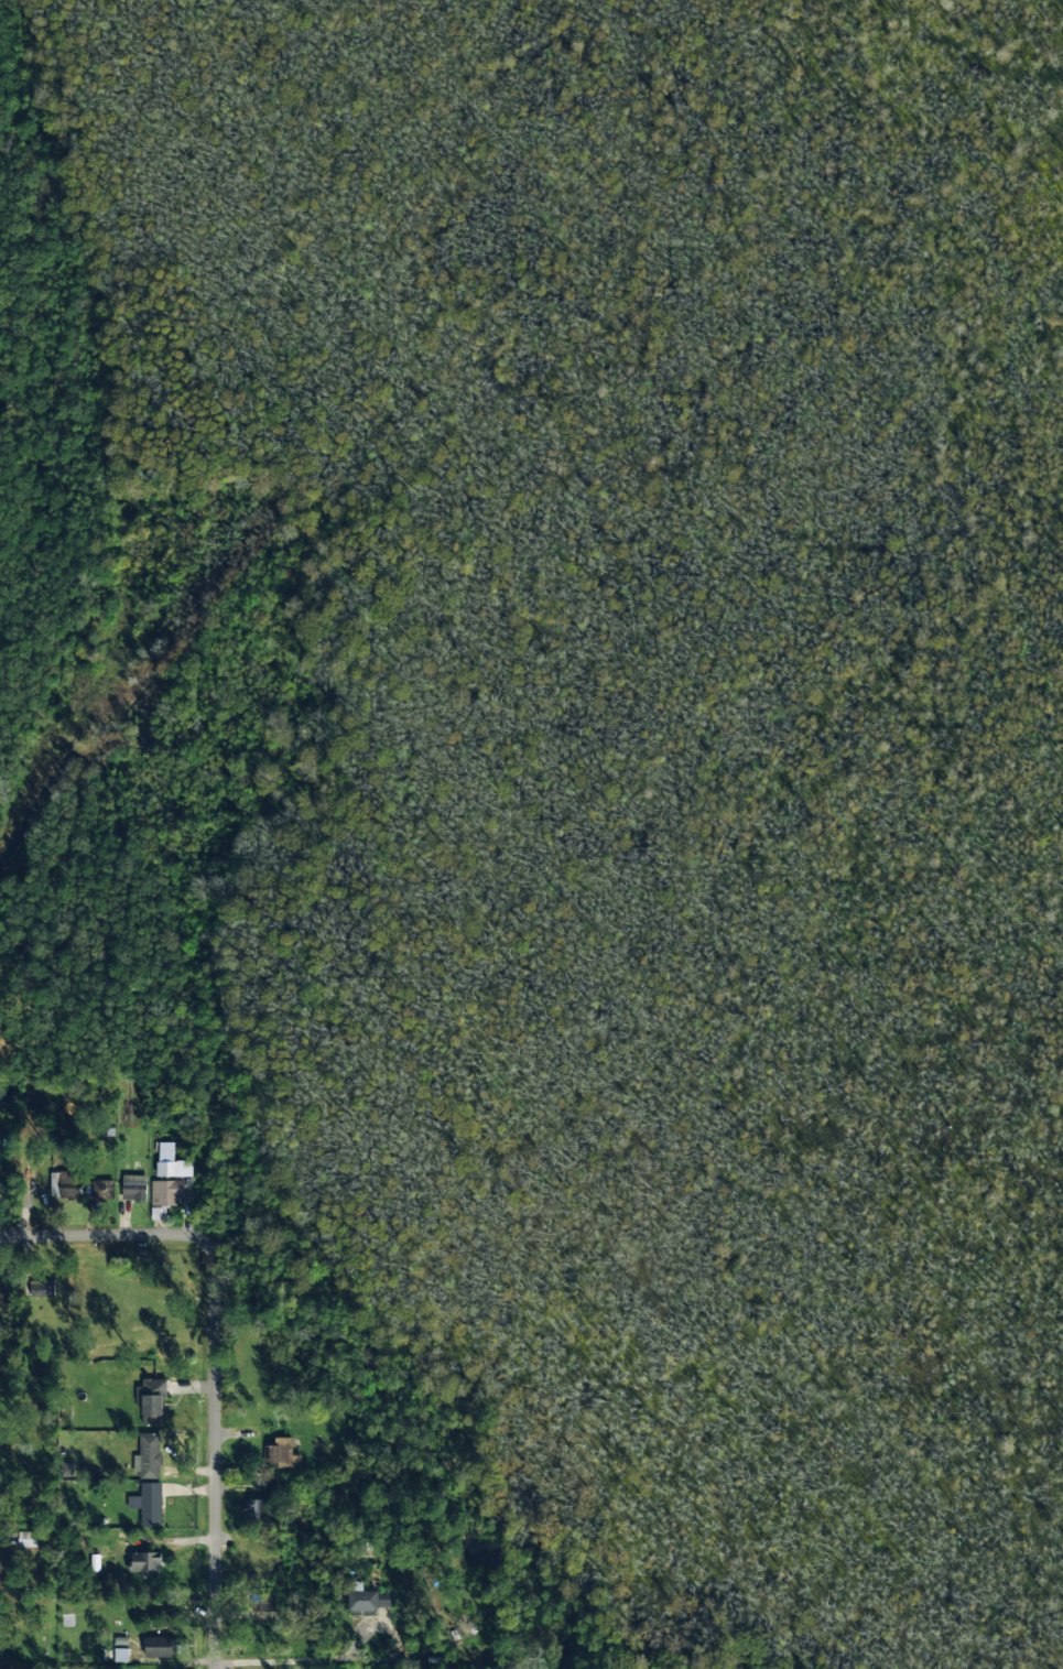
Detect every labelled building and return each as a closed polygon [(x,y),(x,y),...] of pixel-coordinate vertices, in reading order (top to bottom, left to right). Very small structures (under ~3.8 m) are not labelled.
[(191,1177),(190,1162),(155,1163),(156,1178),(191,1177)] [(50,1173),(51,1198),(82,1197),(81,1172),(50,1173)] [(146,1176),(128,1176),(128,1185),(122,1185),(122,1201),(146,1201),(146,1176)] [(115,1182),(91,1181),(91,1199),(115,1199),(115,1182)] [(150,1181),(151,1207),(182,1206),(181,1181),(150,1181)] [(161,1425),(162,1398),(166,1398),(167,1380),(139,1380),(138,1403),(142,1403),(141,1425),(161,1425)] [(159,1434),(139,1434),(139,1456),(135,1456),(136,1480),(160,1479),(159,1434)] [(274,1438),(274,1446),(265,1446),(265,1464),(282,1463),(282,1469),(301,1468),(301,1456),(292,1456),(292,1438),(274,1438)] [(161,1483),(140,1483),(140,1497),(128,1497),(128,1509),(142,1509),(142,1527),(161,1527),(161,1483)] [(245,1518),(266,1520),(267,1501),(246,1500),(245,1518)] [(160,1575),(160,1553),(130,1553),(130,1576),(160,1575)] [(393,1610),(392,1592),(363,1592),(363,1582),(350,1583),(350,1611),(393,1610)] [(275,1611),(275,1595),(256,1595),(256,1611),(275,1611)] [(175,1638),(148,1637),(147,1657),(175,1658),(175,1638)] [(113,1663),(128,1663),(128,1649),(113,1649),(113,1663)]
